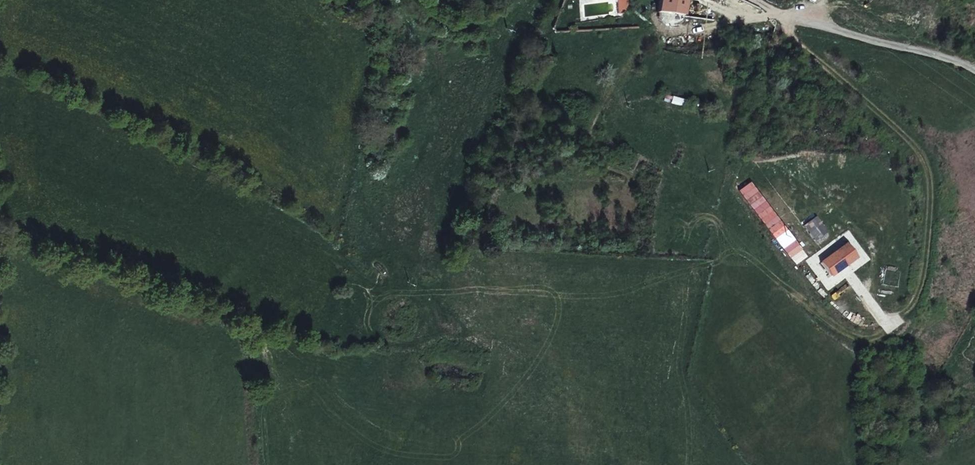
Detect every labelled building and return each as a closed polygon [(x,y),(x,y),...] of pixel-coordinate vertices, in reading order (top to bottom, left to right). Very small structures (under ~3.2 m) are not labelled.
[(686,0),(661,0),(659,13),(684,18),(686,0)] [(822,271),(835,282),(855,259),(842,247),(822,271)]
